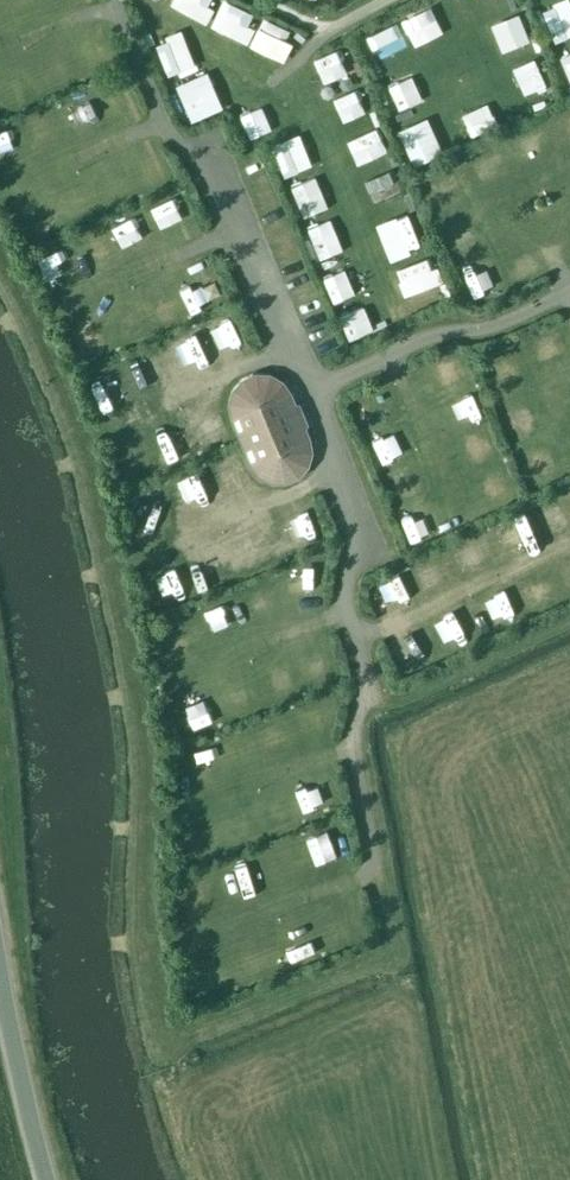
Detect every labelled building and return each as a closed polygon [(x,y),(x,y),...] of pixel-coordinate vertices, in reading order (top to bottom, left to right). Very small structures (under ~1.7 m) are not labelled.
[(210,0),(184,0),(180,10),(204,18),(210,0)] [(223,0),(211,25),(241,39),(252,14),(223,0)] [(555,40),(569,35),(569,5),(569,4),(546,10),(555,40)] [(428,8),(405,19),(416,42),(439,31),(428,8)] [(496,22),(506,50),(528,42),(518,14),(496,22)] [(267,20),(254,44),(280,57),(292,33),(267,20)] [(395,23),(368,36),(379,59),(406,47),(395,23)] [(164,71),(187,62),(178,36),(155,44),(164,71)] [(514,64),(527,97),(549,89),(535,56),(514,64)] [(174,85),(189,121),(222,108),(207,71),(174,85)] [(398,109),(420,101),(412,77),(390,84),(398,109)] [(13,102),(2,84),(0,86),(0,110),(13,102)] [(343,124),(366,116),(355,86),(333,93),(343,124)] [(462,112),(472,134),(499,122),(488,100),(462,112)] [(426,116),(398,129),(415,165),(443,152),(426,116)] [(346,139),(356,162),(386,150),(377,127),(346,139)] [(293,150),(273,157),(281,179),(301,172),(293,150)] [(377,201),(399,193),(390,169),(368,178),(377,201)] [(314,187),(293,195),(301,219),(323,211),(314,187)] [(64,220),(93,212),(90,202),(61,211),(64,220)] [(385,221),(395,248),(419,239),(409,212),(385,221)] [(34,265),(55,264),(54,242),(34,243),(34,265)] [(495,252),(476,259),(486,287),(505,281),(495,252)] [(406,289),(431,279),(422,256),(397,266),(406,289)] [(323,279),(332,303),(354,295),(346,271),(323,279)] [(347,340),(368,331),(358,309),(337,318),(347,340)] [(171,341),(178,362),(199,354),(192,334),(171,341)] [(269,376),(255,375),(243,380),(234,390),(230,404),(233,417),(251,463),(259,474),(271,480),(285,481),(298,476),(307,466),(311,452),(308,439),(290,393),(282,382),(269,376)] [(464,398),(447,403),(454,425),(470,420),(464,398)] [(389,424),(367,431),(371,445),(393,438),(389,424)] [(278,530),(280,544),(313,539),(311,526),(278,530)] [(331,809),(331,794),(311,795),(312,810),(331,809)] [(182,837),(185,859),(197,857),(195,835),(182,837)] [(304,926),(286,933),(294,952),(312,945),(304,926)]
